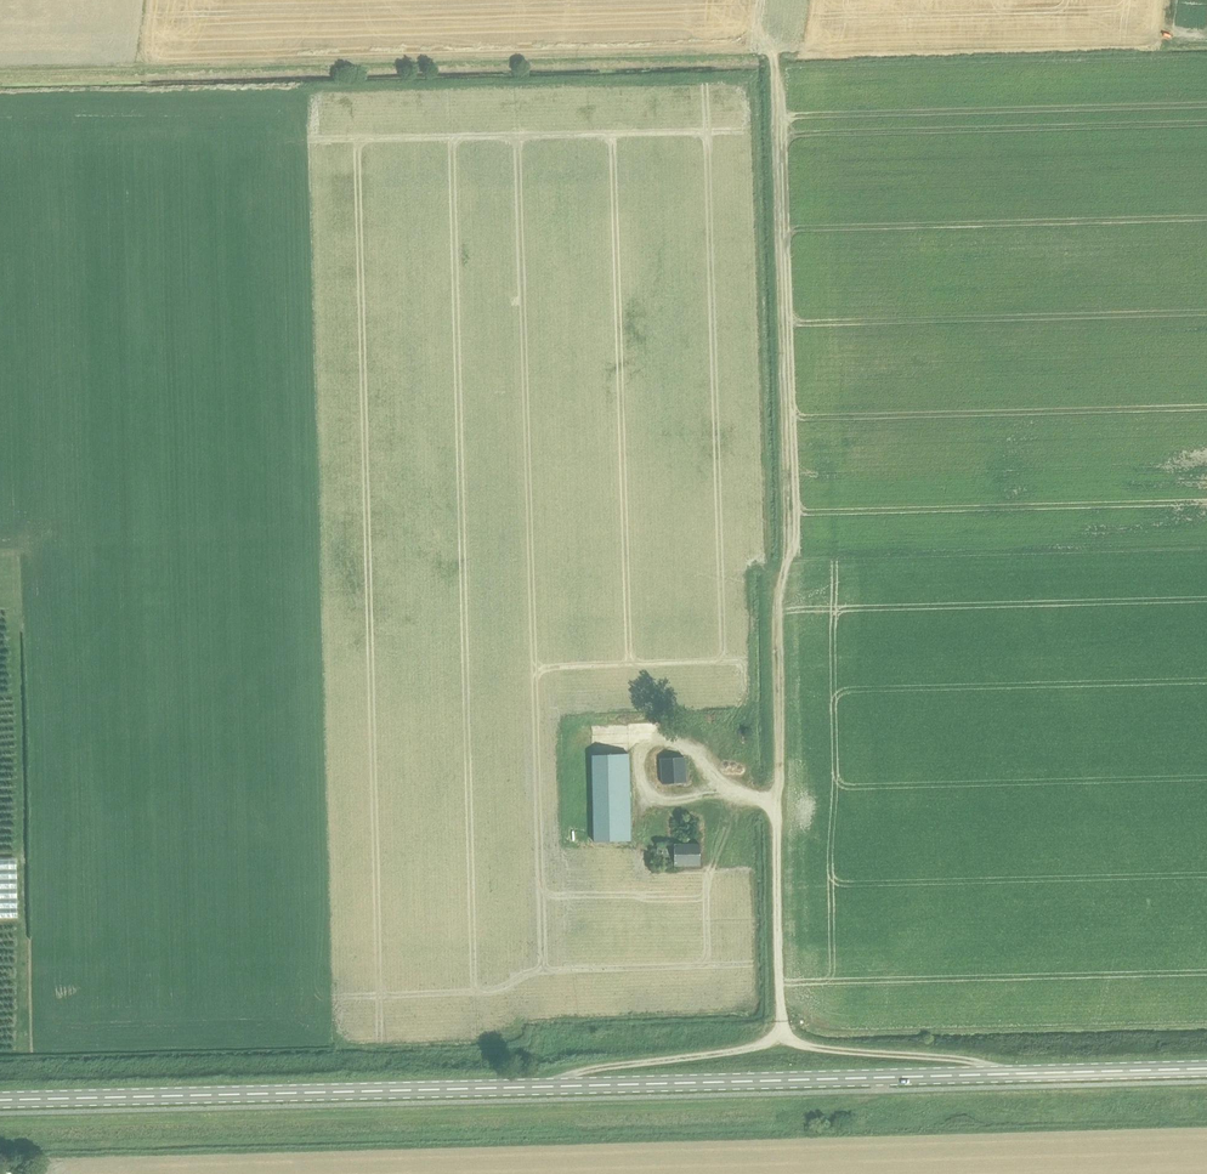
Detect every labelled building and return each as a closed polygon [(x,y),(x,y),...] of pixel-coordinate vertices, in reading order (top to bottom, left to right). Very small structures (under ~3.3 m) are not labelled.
[(630,755),(592,756),(594,842),(631,841),(630,755)] [(685,757),(660,759),(662,783),(686,782),(685,757)] [(657,844),(657,857),(674,857),(675,866),(700,865),(699,843),(657,844)]
